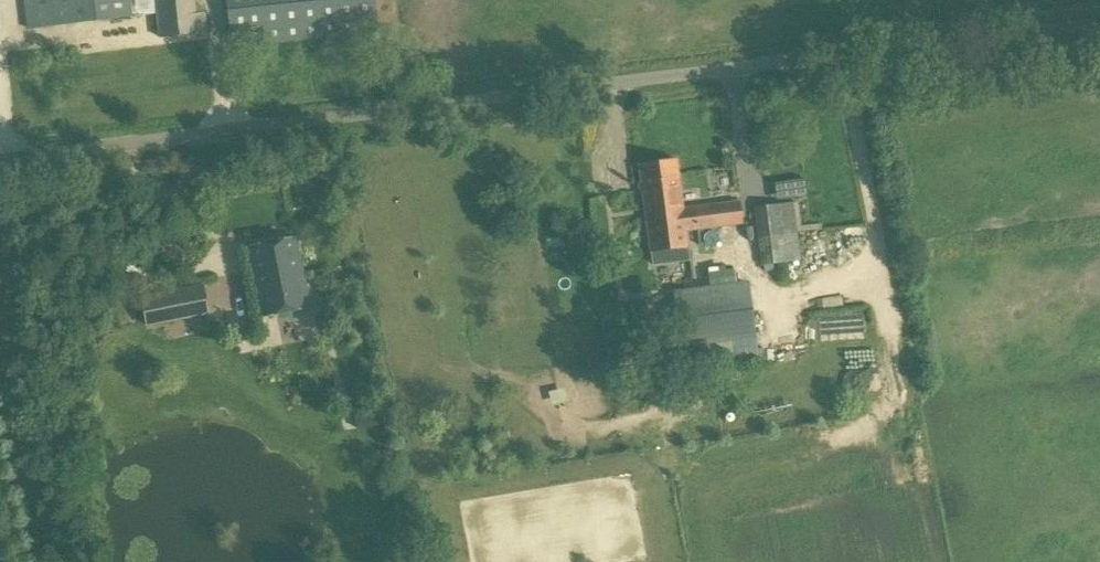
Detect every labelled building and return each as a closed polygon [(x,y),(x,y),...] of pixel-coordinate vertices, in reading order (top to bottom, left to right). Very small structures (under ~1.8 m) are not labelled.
[(27,29),(154,12),(157,36),(164,35),(165,42),(167,42),(171,75),(203,71),(202,63),(211,62),(204,13),(196,15),(194,0),(23,0),(27,29)] [(378,34),(374,0),(225,0),(230,49),(378,34)] [(677,160),(638,165),(652,266),(689,261),(687,246),(689,246),(686,231),(686,225),(697,224),(697,229),(743,223),(740,201),(688,208),(688,212),(684,212),(683,209),(677,160)] [(760,266),(800,261),(793,202),(753,207),(760,266)] [(260,317),(309,307),(295,237),(246,246),(260,317)] [(736,283),(734,269),(707,273),(709,287),(736,283)] [(747,282),(710,287),(717,343),(755,338),(747,282)] [(177,290),(140,297),(146,328),(183,320),(177,290)] [(698,319),(695,291),(673,293),(676,321),(691,320),(698,319)] [(380,417),(379,410),(354,415),(357,430),(382,425),(382,423),(385,423),(384,416),(380,417)]
